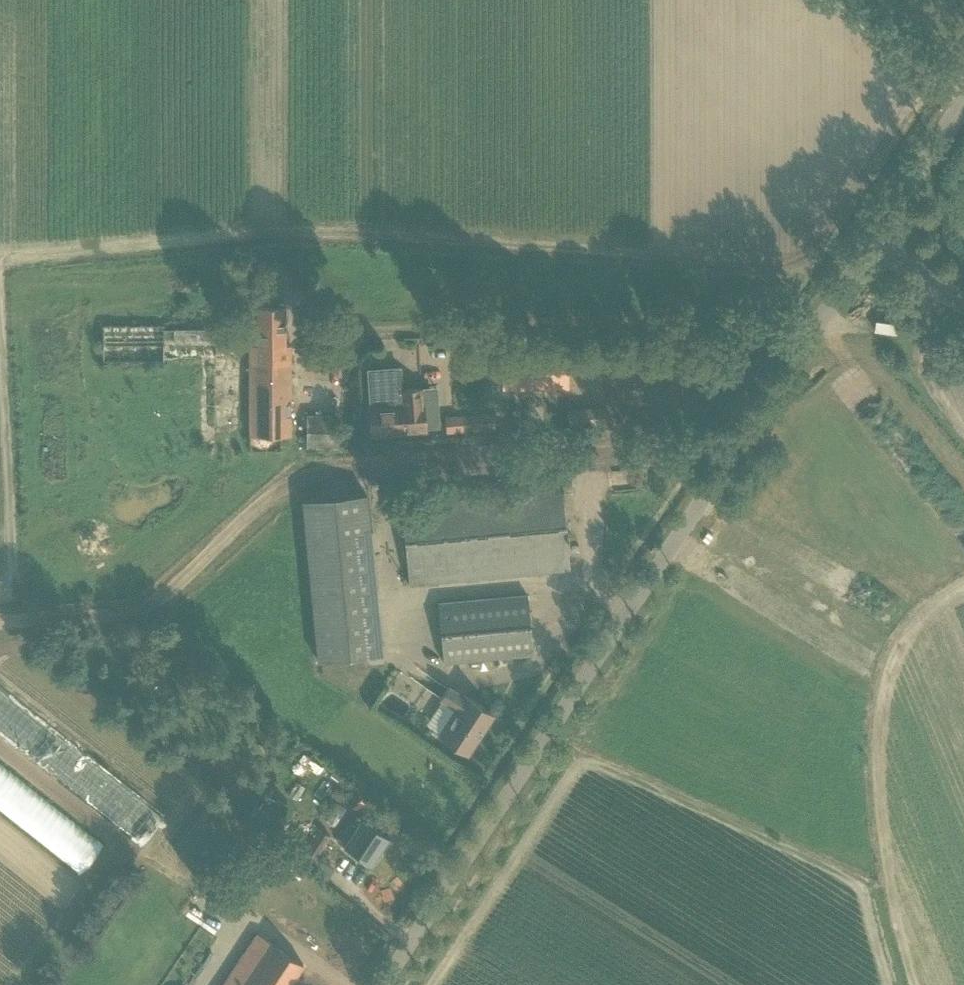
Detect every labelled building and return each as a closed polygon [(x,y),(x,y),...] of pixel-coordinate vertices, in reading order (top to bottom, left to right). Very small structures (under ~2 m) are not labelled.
[(285,307),(265,307),(258,308),(258,346),(250,346),(251,452),(261,452),(281,451),(281,435),(290,435),(290,344),(285,344),(285,307)] [(164,327),(164,324),(102,324),(104,364),(166,364),(166,358),(234,359),(234,327),(164,327)] [(567,388),(567,375),(567,355),(503,356),(503,376),(503,388),(567,388)] [(401,366),(366,368),(369,408),(371,434),(405,432),(426,430),(425,427),(439,426),(436,386),(403,388),(401,366)] [(604,407),(569,409),(570,427),(605,425),(604,407)] [(494,412),(445,416),(446,432),(496,428),(494,412)] [(338,446),(338,434),(338,414),(306,414),(306,446),(338,446)] [(561,482),(541,483),(420,495),(400,496),(408,584),(550,571),(570,569),(561,482)] [(317,661),(381,655),(366,494),(302,500),(317,661)] [(527,595),(507,597),(438,604),(443,663),(512,656),(532,654),(527,595)] [(467,754),(469,750),(493,714),(477,703),(465,695),(464,697),(448,686),(440,698),(456,709),(438,735),(467,754)] [(153,846),(175,815),(0,687),(0,734),(153,846)] [(93,877),(115,847),(9,768),(11,765),(0,757),(0,808),(93,877)] [(338,803),(328,819),(335,824),(345,807),(338,803)] [(334,840),(353,852),(370,863),(388,836),(371,826),(362,819),(350,836),(341,830),(334,840)] [(333,869),(316,858),(331,837),(320,829),(305,850),(302,848),(295,858),(326,879),(333,869)] [(303,964),(286,953),(258,934),(223,984),(289,984),(303,964)]
